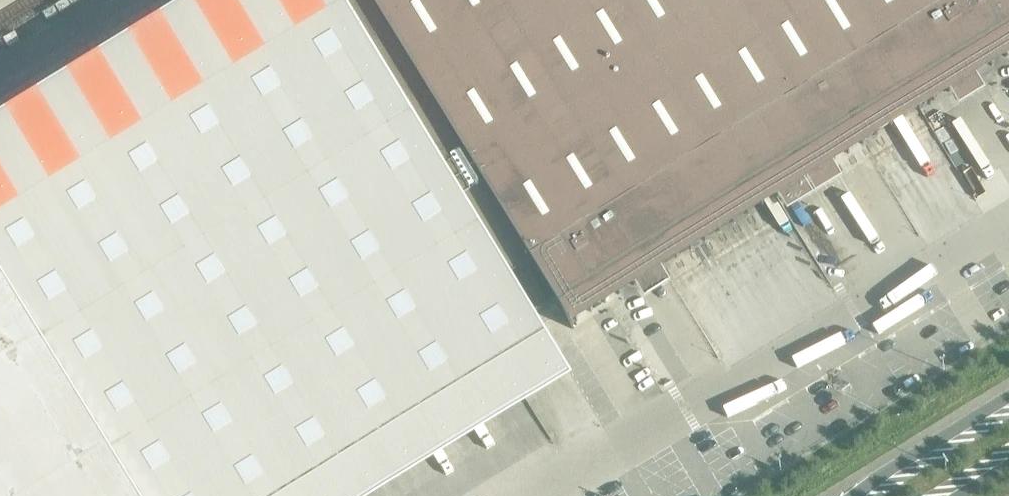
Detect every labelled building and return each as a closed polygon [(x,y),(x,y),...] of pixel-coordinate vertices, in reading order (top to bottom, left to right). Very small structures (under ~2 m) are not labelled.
[(341,463),(503,364),(549,336),(342,0),(204,0),(0,125),(0,495),(288,495),(341,463)] [(536,314),(557,301),(573,328),(664,272),(779,201),(865,149),(922,114),(1008,60),(1008,0),(342,0),(536,314)]
